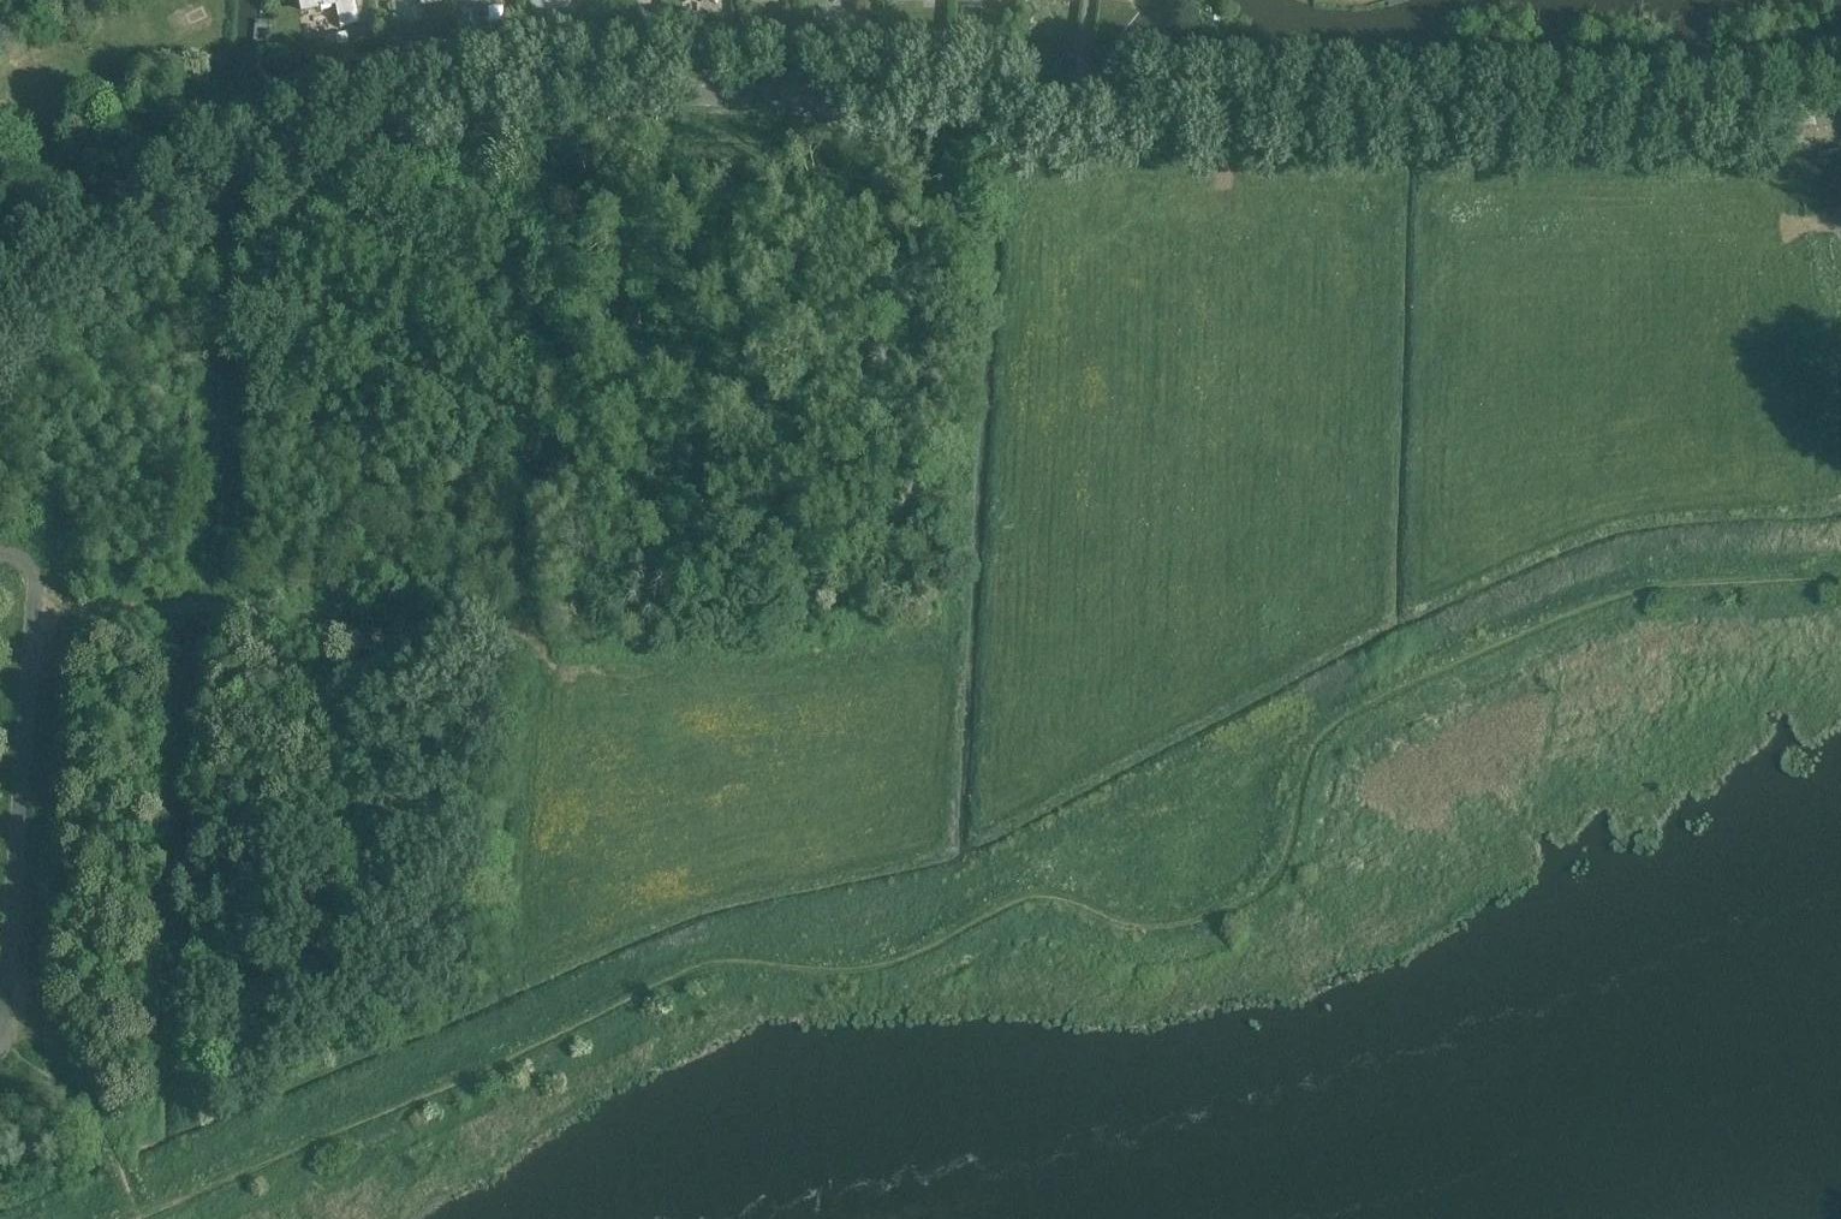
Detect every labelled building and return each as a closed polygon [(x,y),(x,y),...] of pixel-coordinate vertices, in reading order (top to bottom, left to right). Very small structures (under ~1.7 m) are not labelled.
[(304,11),(321,7),(322,10),(332,8),(331,5),(336,4),(341,28),(361,24),(356,0),(302,0),(304,11)] [(338,47),(350,44),(348,33),(336,35),(338,47)]
